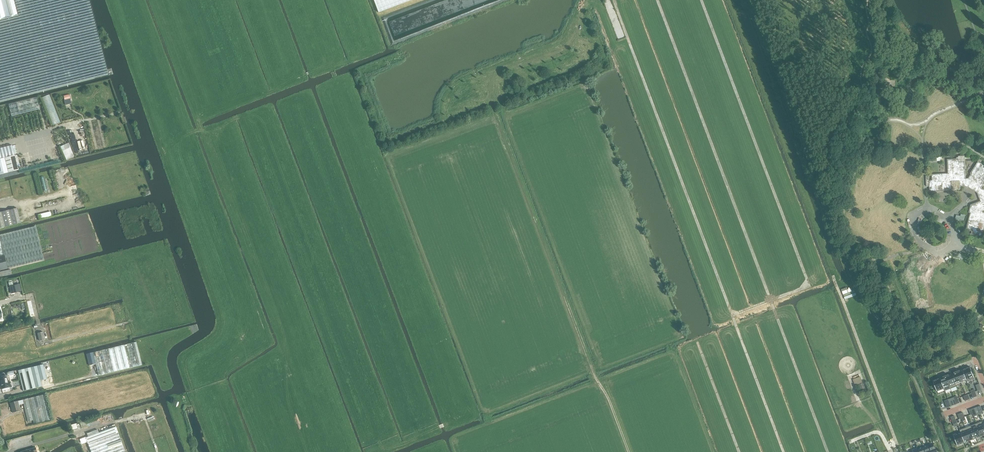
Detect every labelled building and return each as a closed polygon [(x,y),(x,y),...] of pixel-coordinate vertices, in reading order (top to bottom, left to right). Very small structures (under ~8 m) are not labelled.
[(108,75),(89,0),(0,0),(0,102),(108,75)] [(378,12),(411,0),(374,0),(378,12)] [(36,97),(8,104),(11,116),(39,109),(36,97)] [(68,143),(60,146),(66,160),(74,156),(68,143)] [(887,143),(883,147),(889,152),(893,148),(887,143)] [(0,148),(0,174),(8,172),(18,170),(17,165),(19,164),(17,155),(14,155),(12,145),(0,148)] [(969,212),(969,213),(971,213),(966,230),(972,231),(971,234),(982,237),(983,230),(983,189),(983,190),(982,188),(983,185),(983,166),(978,162),(970,174),(971,174),(968,178),(966,179),(966,172),(948,173),(932,174),(932,180),(929,181),(929,176),(926,176),(926,186),(930,186),(930,192),(944,191),(944,190),(952,190),(960,189),(960,186),(965,186),(965,187),(967,188),(968,187),(977,193),(981,201),(971,205),(969,212)] [(872,207),(870,214),(872,215),(871,218),(886,221),(886,219),(897,221),(896,222),(908,224),(911,234),(913,233),(916,243),(915,243),(920,257),(924,255),(925,257),(931,255),(930,254),(934,252),(929,239),(928,239),(924,229),(926,228),(922,218),(921,219),(918,212),(909,210),(909,209),(899,207),(899,208),(888,207),(888,205),(873,203),(873,207),(872,207)] [(5,227),(13,225),(20,223),(17,208),(9,210),(1,212),(0,212),(0,228),(5,227)] [(39,220),(52,217),(51,212),(38,215),(39,220)] [(35,227),(0,235),(0,271),(7,269),(43,260),(35,227)] [(93,352),(86,354),(89,366),(96,364),(98,375),(142,365),(136,342),(93,352)] [(43,364),(18,371),(23,391),(42,386),(40,381),(47,379),(43,364)] [(962,369),(966,380),(967,382),(974,379),(970,367),(962,369)] [(962,369),(957,371),(961,382),(966,380),(962,369)] [(955,384),(961,382),(957,371),(951,373),(955,384)] [(946,376),(951,389),(956,386),(955,384),(951,373),(946,376)] [(7,376),(0,377),(0,381),(2,389),(12,387),(11,382),(8,382),(7,376)] [(951,389),(946,376),(940,378),(944,389),(945,391),(951,389)] [(937,391),(944,389),(940,378),(933,380),(937,391)] [(20,411),(19,404),(23,403),(27,422),(33,420),(34,424),(50,420),(44,394),(18,401),(10,403),(12,413),(20,411)] [(976,439),(982,436),(977,423),(971,426),(976,439)] [(965,428),(970,441),(976,439),(971,426),(965,428)] [(88,437),(86,438),(91,451),(125,451),(124,451),(115,427),(99,433),(97,429),(87,433),(88,437)] [(964,443),(970,441),(965,428),(960,430),(960,432),(964,443)] [(964,443),(960,432),(953,435),(957,445),(964,443)]
